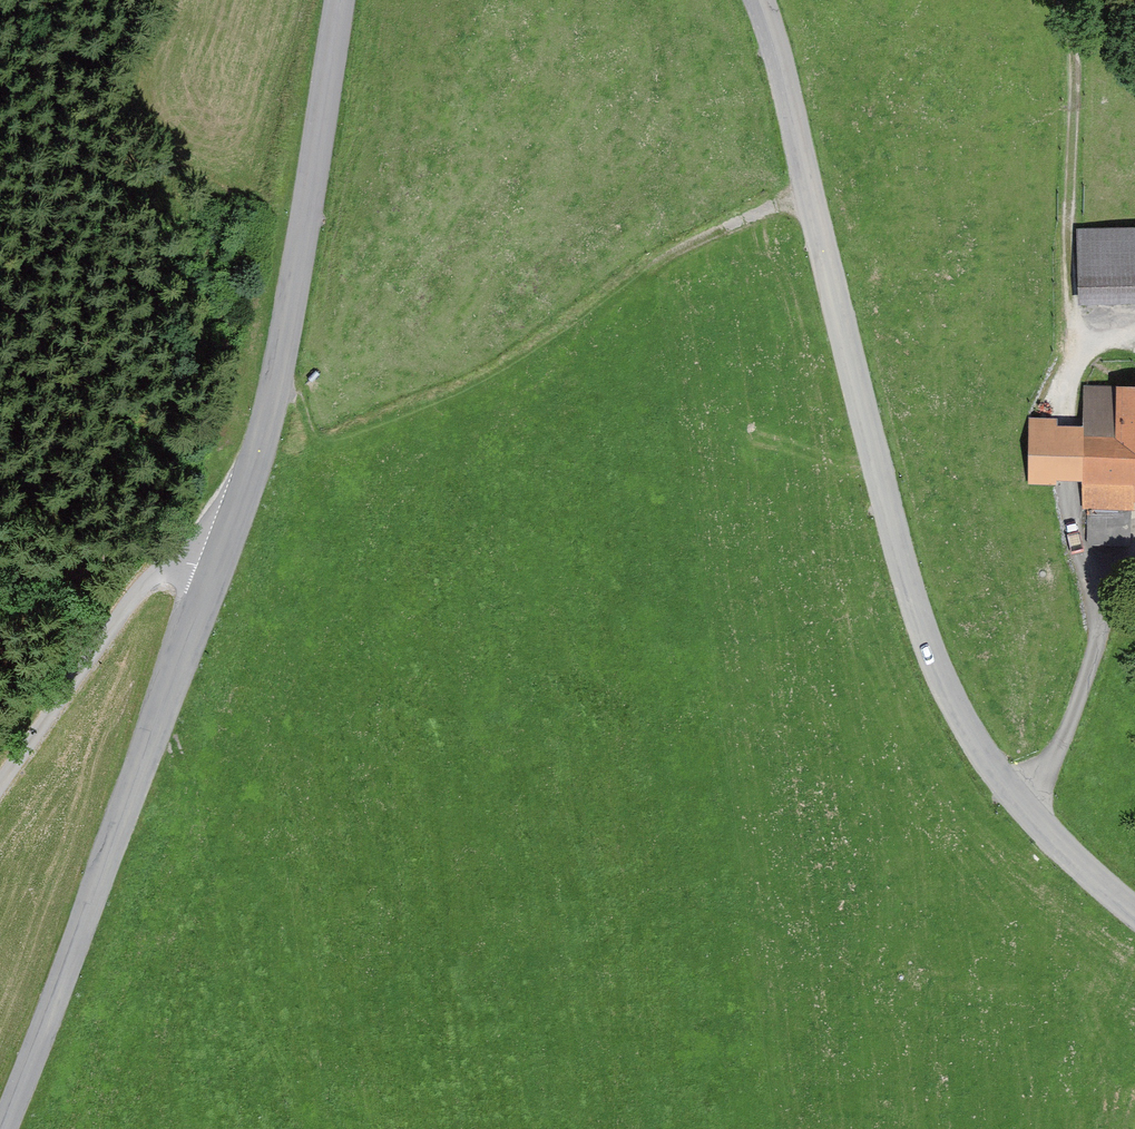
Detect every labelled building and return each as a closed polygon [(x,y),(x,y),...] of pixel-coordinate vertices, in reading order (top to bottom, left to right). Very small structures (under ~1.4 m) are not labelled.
[(1080,228),(1083,306),(1134,304),(1134,226),(1080,228)] [(1030,420),(1033,479),(1089,476),(1090,507),(1134,505),(1134,379),(1117,380),(1080,382),(1082,417),(1030,420)]
